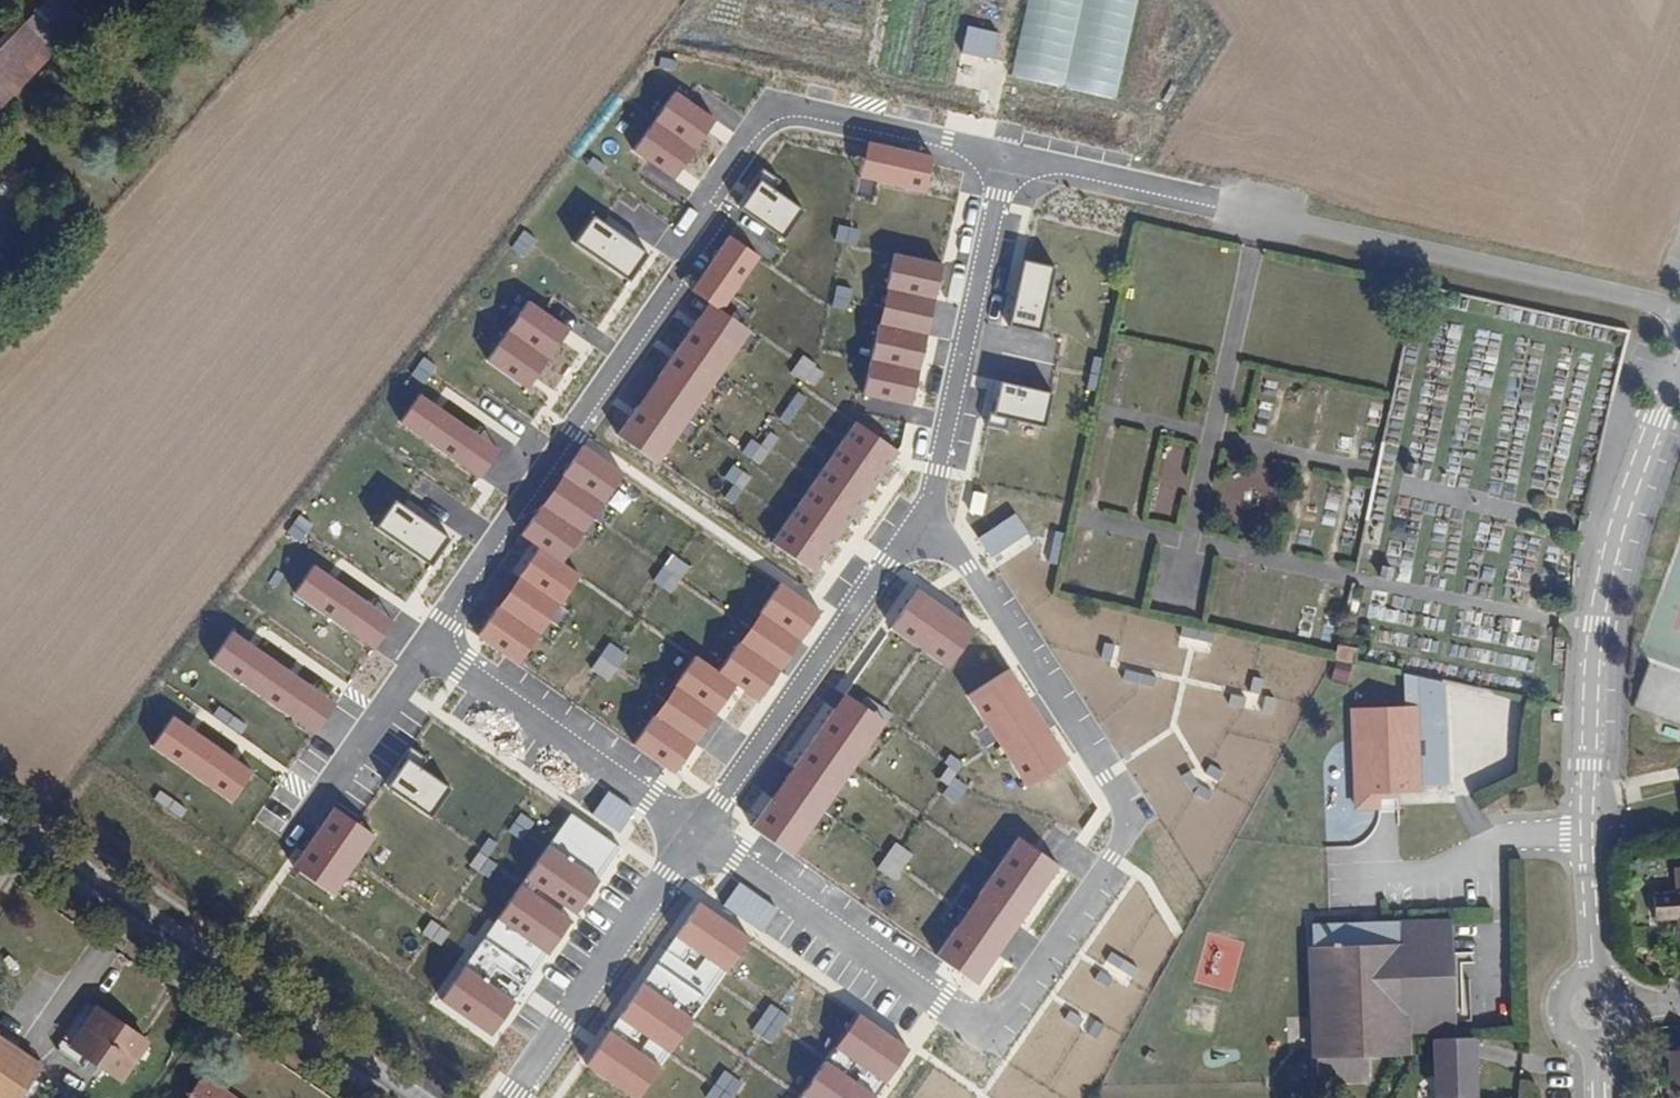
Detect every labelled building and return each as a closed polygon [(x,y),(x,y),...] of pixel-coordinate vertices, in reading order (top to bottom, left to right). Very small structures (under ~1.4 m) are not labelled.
[(0,33),(0,97),(55,32),(25,5),(0,33)] [(634,149),(674,177),(715,119),(676,91),(634,149)] [(859,178),(925,193),(934,157),(867,141),(859,178)] [(740,208),(782,237),(802,209),(759,180),(740,208)] [(575,242),(629,278),(647,251),(594,215),(575,242)] [(730,234),(691,289),(708,303),(721,312),(761,255),(730,234)] [(863,396),(909,406),(939,262),(893,253),(863,396)] [(1024,262),(1011,323),(1041,330),(1055,269),(1024,262)] [(486,359),(526,388),(569,328),(528,299),(486,359)] [(721,312),(708,303),(617,434),(658,463),(749,332),(721,312)] [(1000,381),(992,413),(1046,426),(1053,394),(1000,381)] [(401,422),(480,478),(499,450),(421,394),(401,422)] [(773,543),(816,573),(899,451),(857,422),(773,543)] [(625,474),(583,446),(521,534),(540,546),(563,563),(625,474)] [(378,529),(430,564),(448,536),(397,501),(378,529)] [(1014,513),(979,535),(991,556),(1027,533),(1014,513)] [(563,563),(540,546),(478,635),(518,663),(580,574),(563,563)] [(296,593),(375,648),(395,620),(316,564),(296,593)] [(779,582),(718,671),(736,684),(758,698),(819,610),(779,582)] [(918,590),(893,629),(946,663),(971,625),(918,590)] [(211,662),(316,734),(338,701),(234,630),(211,662)] [(696,655),(634,745),(675,773),(736,684),(718,671),(696,655)] [(1010,669),(969,695),(1026,786),(1067,761),(1010,669)] [(887,722),(847,694),(754,825),(794,853),(887,722)] [(152,746),(232,802),(253,772),(173,716),(152,746)] [(387,788),(431,817),(450,787),(406,759),(387,788)] [(1396,806),(1396,792),(1379,793),(1379,807),(1396,806)] [(295,866),(336,894),(376,835),(335,807),(295,866)] [(442,998),(490,1032),(620,846),(572,812),(442,998)] [(1058,863),(1018,836),(937,957),(977,984),(1058,863)] [(1652,895),(1654,919),(1677,920),(1678,952),(1679,952),(1679,893),(1652,895)] [(585,1061),(635,1097),(751,938),(701,902),(585,1061)] [(1364,929),(1364,922),(1314,923),(1318,1082),(1367,1080),(1367,1056),(1406,1054),(1405,1032),(1457,1031),(1454,919),(1381,921),(1381,928),(1364,929)] [(1381,921),(1364,922),(1364,929),(1381,928),(1381,921)] [(148,1041),(98,1007),(71,1046),(121,1080),(148,1041)] [(907,1047),(858,1013),(799,1097),(871,1097),(907,1047)] [(41,1064),(0,1037),(0,1097),(19,1097),(41,1064)] [(1437,1040),(1438,1097),(1469,1097),(1477,1096),(1475,1039),(1437,1040)] [(1669,1052),(1671,1097),(1679,1097),(1679,1052),(1669,1052)] [(201,1079),(189,1097),(229,1097),(201,1079)]
